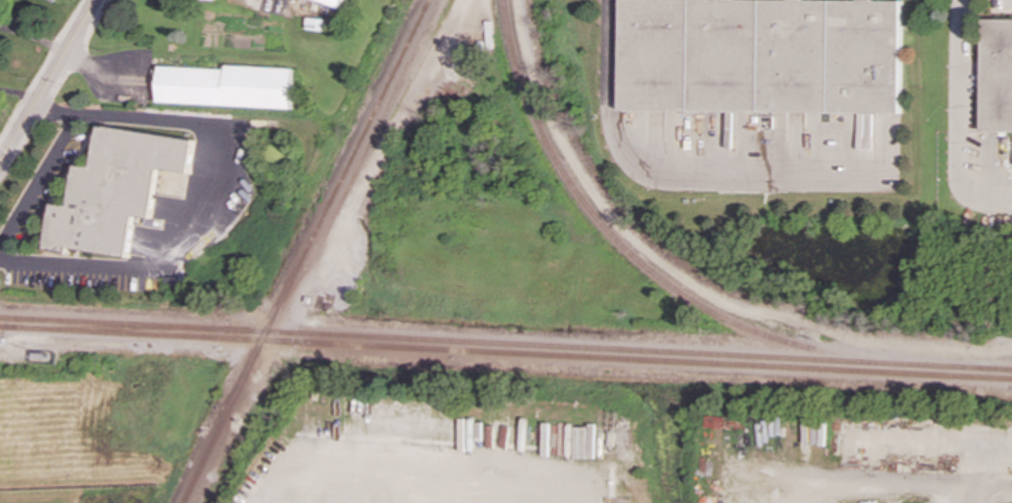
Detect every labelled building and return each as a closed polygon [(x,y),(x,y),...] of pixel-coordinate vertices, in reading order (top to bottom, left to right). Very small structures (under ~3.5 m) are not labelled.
[(338,8),(340,0),(304,0),(338,8)] [(899,113),(900,0),(620,0),(620,112),(899,113)] [(982,20),(981,132),(1011,132),(1011,20),(982,20)] [(157,67),(156,103),(291,109),(292,69),(225,66),(224,70),(157,67)] [(195,139),(98,126),(93,167),(75,165),(69,206),(52,204),(46,250),(69,254),(70,249),(128,257),(134,216),(151,219),(158,169),(190,174),(195,139)]
